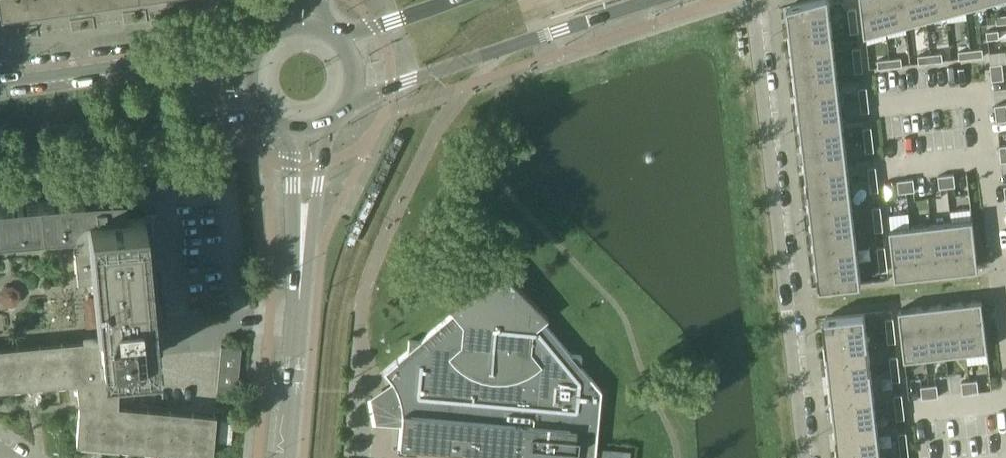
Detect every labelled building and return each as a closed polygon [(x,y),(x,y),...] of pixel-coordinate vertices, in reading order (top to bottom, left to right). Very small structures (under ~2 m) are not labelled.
[(787,6),(790,27),(831,23),(829,0),(809,0),(787,6)] [(863,18),(865,32),(886,26),(883,0),(861,0),(863,18)] [(886,26),(905,21),(903,0),(883,0),(886,26)] [(905,21),(925,15),(923,0),(903,0),(905,21)] [(925,15),(945,10),(944,0),(923,0),(925,15)] [(945,10),(965,4),(965,0),(944,0),(945,10)] [(856,8),(848,9),(849,21),(857,20),(857,19),(856,8)] [(995,15),(996,24),(1005,23),(1005,14),(995,15)] [(857,20),(849,21),(850,33),(859,32),(857,20)] [(831,23),(790,27),(792,47),(834,43),(831,23)] [(986,31),(987,39),(999,38),(998,30),(986,31)] [(834,43),(792,47),(794,67),(836,62),(834,43)] [(860,47),(852,48),(854,60),(862,59),(860,47)] [(982,48),(970,49),(971,58),(983,56),(982,48)] [(971,58),(970,49),(958,51),(959,59),(971,58)] [(942,53),(930,54),(931,62),(943,61),(942,53)] [(931,62),(930,54),(918,55),(919,63),(931,62)] [(901,57),(889,58),(890,67),(902,65),(901,57)] [(890,67),(889,58),(877,60),(878,68),(890,67)] [(862,59),(854,60),(855,72),(863,71),(862,59)] [(836,62),(794,67),(797,87),(838,82),(836,62)] [(990,64),(991,72),(1003,71),(1002,63),(990,64)] [(1004,79),(1003,71),(991,72),(992,80),(1004,79)] [(838,82),(797,87),(799,107),(840,102),(838,82)] [(867,87),(859,88),(860,100),(868,99),(867,87)] [(868,99),(860,100),(861,112),(870,111),(868,99)] [(840,102),(799,107),(801,127),(843,122),(840,102)] [(995,113),(1005,112),(1005,104),(994,105),(995,113)] [(995,113),(996,121),(1005,120),(1005,112),(995,113)] [(843,122),(801,127),(803,147),(845,142),(843,122)] [(871,127),(863,128),(865,140),(873,139),(871,127)] [(873,139),(865,140),(866,152),(874,151),(873,139)] [(845,142),(803,147),(806,167),(847,162),(845,142)] [(847,162),(806,167),(808,186),(849,182),(847,162)] [(876,166),(868,167),(869,179),(877,178),(876,166)] [(954,174),(946,175),(947,187),(955,186),(954,174)] [(947,187),(946,175),(938,176),(939,188),(947,187)] [(877,178),(869,179),(870,191),(879,191),(877,178)] [(913,178),(905,179),(907,191),(915,190),(913,178)] [(907,191),(905,179),(897,180),(899,192),(907,191)] [(849,182),(808,186),(810,206),(852,202),(849,182)] [(76,381),(78,409),(75,442),(211,454),(214,421),(117,412),(118,359),(155,355),(155,354),(153,354),(141,212),(143,212),(142,210),(124,212),(123,195),(83,199),(83,198),(0,205),(0,239),(72,233),(73,234),(74,234),(74,232),(74,231),(74,230),(74,229),(74,227),(75,227),(75,226),(75,225),(76,224),(76,223),(77,222),(78,221),(79,220),(80,219),(82,218),(83,218),(83,217),(84,217),(85,217),(87,216),(87,217),(89,217),(94,282),(99,338),(82,340),(83,347),(0,354),(0,388),(76,381)] [(852,202),(810,206),(813,226),(854,221),(852,202)] [(880,206),(872,207),(874,219),(882,218),(880,206)] [(94,282),(89,217),(87,217),(87,216),(85,217),(84,217),(83,217),(83,218),(82,218),(80,219),(79,220),(78,221),(77,222),(76,223),(76,224),(75,225),(75,226),(75,227),(74,227),(74,229),(74,230),(74,231),(74,232),(74,234),(73,234),(77,284),(94,282)] [(882,218),(874,219),(875,231),(883,230),(882,218)] [(972,219),(951,221),(957,271),(978,269),(972,219)] [(854,221),(813,226),(815,246),(856,241),(854,221)] [(951,221),(931,224),(937,273),(957,271),(951,221)] [(931,224),(911,226),(916,276),(937,273),(931,224)] [(911,226),(889,229),(895,278),(916,276),(911,226)] [(856,241),(815,246),(817,266),(859,261),(856,241)] [(885,246),(877,247),(878,259),(886,258),(885,246)] [(886,258),(878,259),(880,271),(888,270),(886,258)] [(859,261),(817,266),(820,287),(861,282),(859,261)] [(382,370),(385,374),(388,377),(390,380),(393,385),(390,386),(396,404),(399,402),(400,407),(400,412),(400,416),(400,419),(398,443),(397,443),(397,445),(547,457),(594,457),(600,389),(580,365),(581,355),(570,354),(541,319),(545,316),(546,318),(547,317),(506,274),(504,273),(503,272),(502,272),(500,272),(499,272),(497,273),(448,308),(449,309),(450,308),(453,312),(419,340),(408,340),(407,350),(382,370)] [(981,299),(960,302),(966,351),(987,349),(981,299)] [(960,302),(940,304),(946,354),(966,351),(960,302)] [(940,304),(920,306),(925,356),(946,354),(940,304)] [(920,306),(899,309),(904,358),(925,356),(920,306)] [(864,313),(823,318),(825,338),(867,333),(864,313)] [(893,318),(885,319),(886,331),(895,330),(893,318)] [(895,330),(886,331),(888,343),(896,342),(895,330)] [(867,333),(825,338),(827,357),(869,352),(867,333)] [(236,393),(240,348),(220,346),(216,391),(236,393)] [(869,352),(827,357),(830,376),(871,371),(869,352)] [(898,356),(889,357),(891,369),(899,368),(898,356)] [(899,368),(891,369),(892,381),(900,380),(899,368)] [(871,371),(830,376),(832,395),(873,390),(871,371)] [(971,393),(969,380),(961,381),(962,394),(971,393)] [(977,380),(969,380),(971,393),(979,392),(977,380)] [(937,384),(929,385),(930,397),(938,396),(937,384)] [(930,397),(929,385),(921,386),(922,398),(930,397)] [(873,390),(832,395),(834,414),(875,409),(873,390)] [(902,394),(894,395),(895,407),(903,406),(902,394)] [(903,406),(895,407),(896,419),(905,418),(903,406)] [(875,409),(834,414),(836,433),(878,428),(875,409)] [(878,428),(836,433),(838,452),(880,447),(878,428)] [(906,432),(898,433),(899,445),(908,444),(906,432)] [(908,444),(899,445),(901,457),(909,456),(908,444)] [(599,457),(629,457),(629,450),(600,447),(599,457)] [(838,452),(839,457),(881,457),(880,447),(838,452)]
